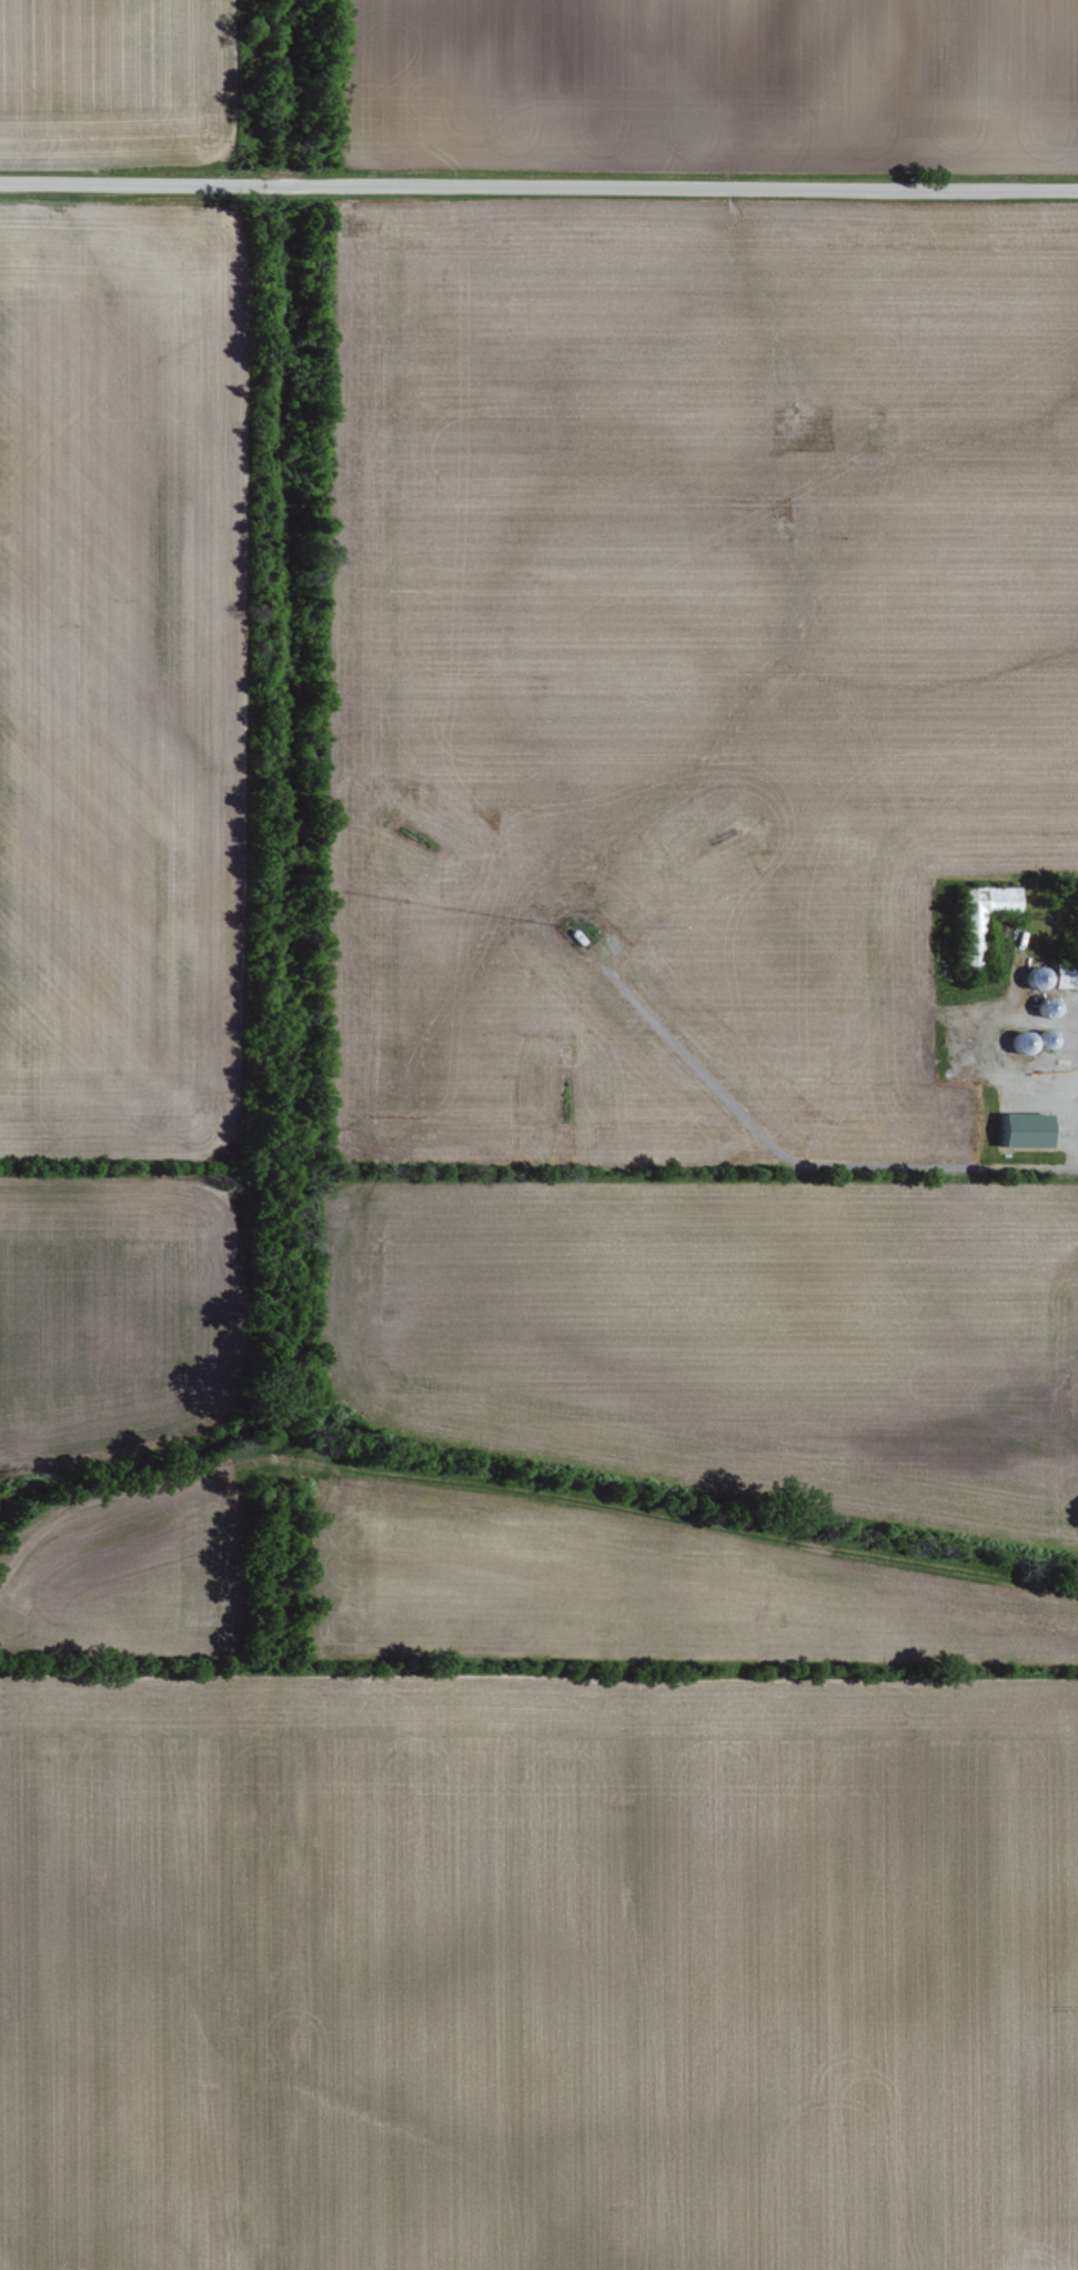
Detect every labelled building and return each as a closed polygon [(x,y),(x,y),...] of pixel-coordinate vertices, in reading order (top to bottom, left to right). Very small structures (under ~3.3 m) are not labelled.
[(1022,888),(966,888),(966,944),(971,944),(971,931),(985,932),(985,911),(1021,912),(1022,888)] [(1053,1114),(1006,1113),(1005,1146),(1053,1147),(1053,1114)]
